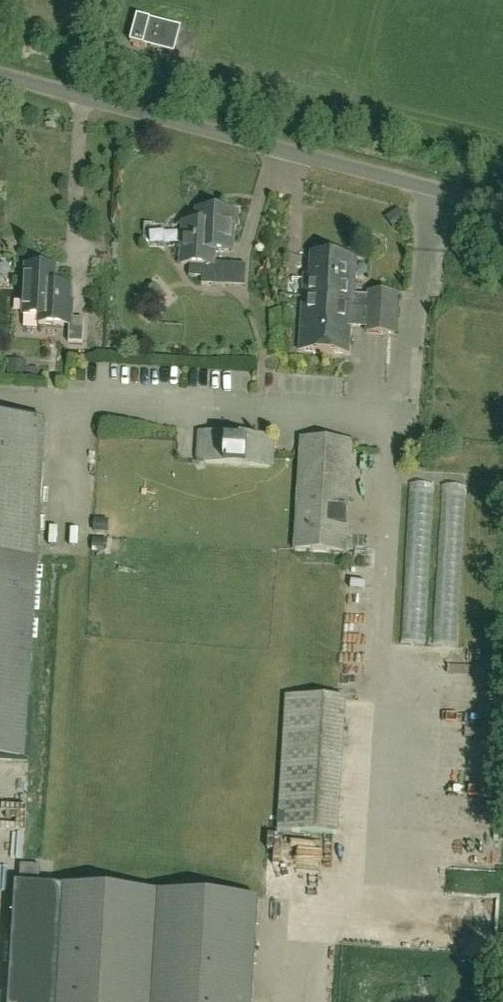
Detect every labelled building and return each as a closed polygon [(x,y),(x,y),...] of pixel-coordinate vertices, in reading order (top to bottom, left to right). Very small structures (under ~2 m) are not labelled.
[(173,54),(179,32),(150,24),(151,22),(138,18),(131,44),(145,48),(145,46),(173,54)] [(196,222),(184,221),(181,263),(191,263),(190,276),(202,276),(202,283),(226,285),(227,263),(215,262),(215,250),(233,251),(236,210),(197,208),(196,222)] [(385,218),(395,231),(408,222),(398,209),(385,218)] [(308,280),(303,279),(300,350),(349,353),(351,324),(358,324),(368,325),(367,332),(395,334),(397,294),(369,292),(369,295),(354,294),(356,257),(310,254),(308,280)] [(22,315),(39,316),(38,323),(69,325),(68,342),(83,342),(84,318),(72,318),(72,309),(69,309),(70,285),(54,284),(55,267),(25,265),(22,315)] [(467,355),(466,365),(484,366),(485,357),(467,355)] [(10,360),(8,376),(26,378),(27,362),(10,360)] [(26,762),(46,422),(0,419),(0,760),(26,762)] [(198,461),(272,465),(274,435),(200,431),(198,461)] [(302,438),(295,550),(345,553),(352,440),(302,438)] [(434,485),(410,484),(400,644),(424,645),(434,485)] [(466,487),(442,486),(433,646),(457,647),(466,487)] [(95,520),(94,533),(109,534),(110,521),(95,520)] [(93,539),(92,552),(108,553),(109,541),(93,539)] [(338,835),(346,699),(286,696),(278,831),(338,835)] [(27,787),(27,764),(0,764),(0,787),(27,787)] [(496,859),(494,845),(481,848),(484,861),(496,859)] [(19,864),(18,884),(14,884),(7,1001),(251,1001),(257,898),(38,885),(39,865),(19,864)]
